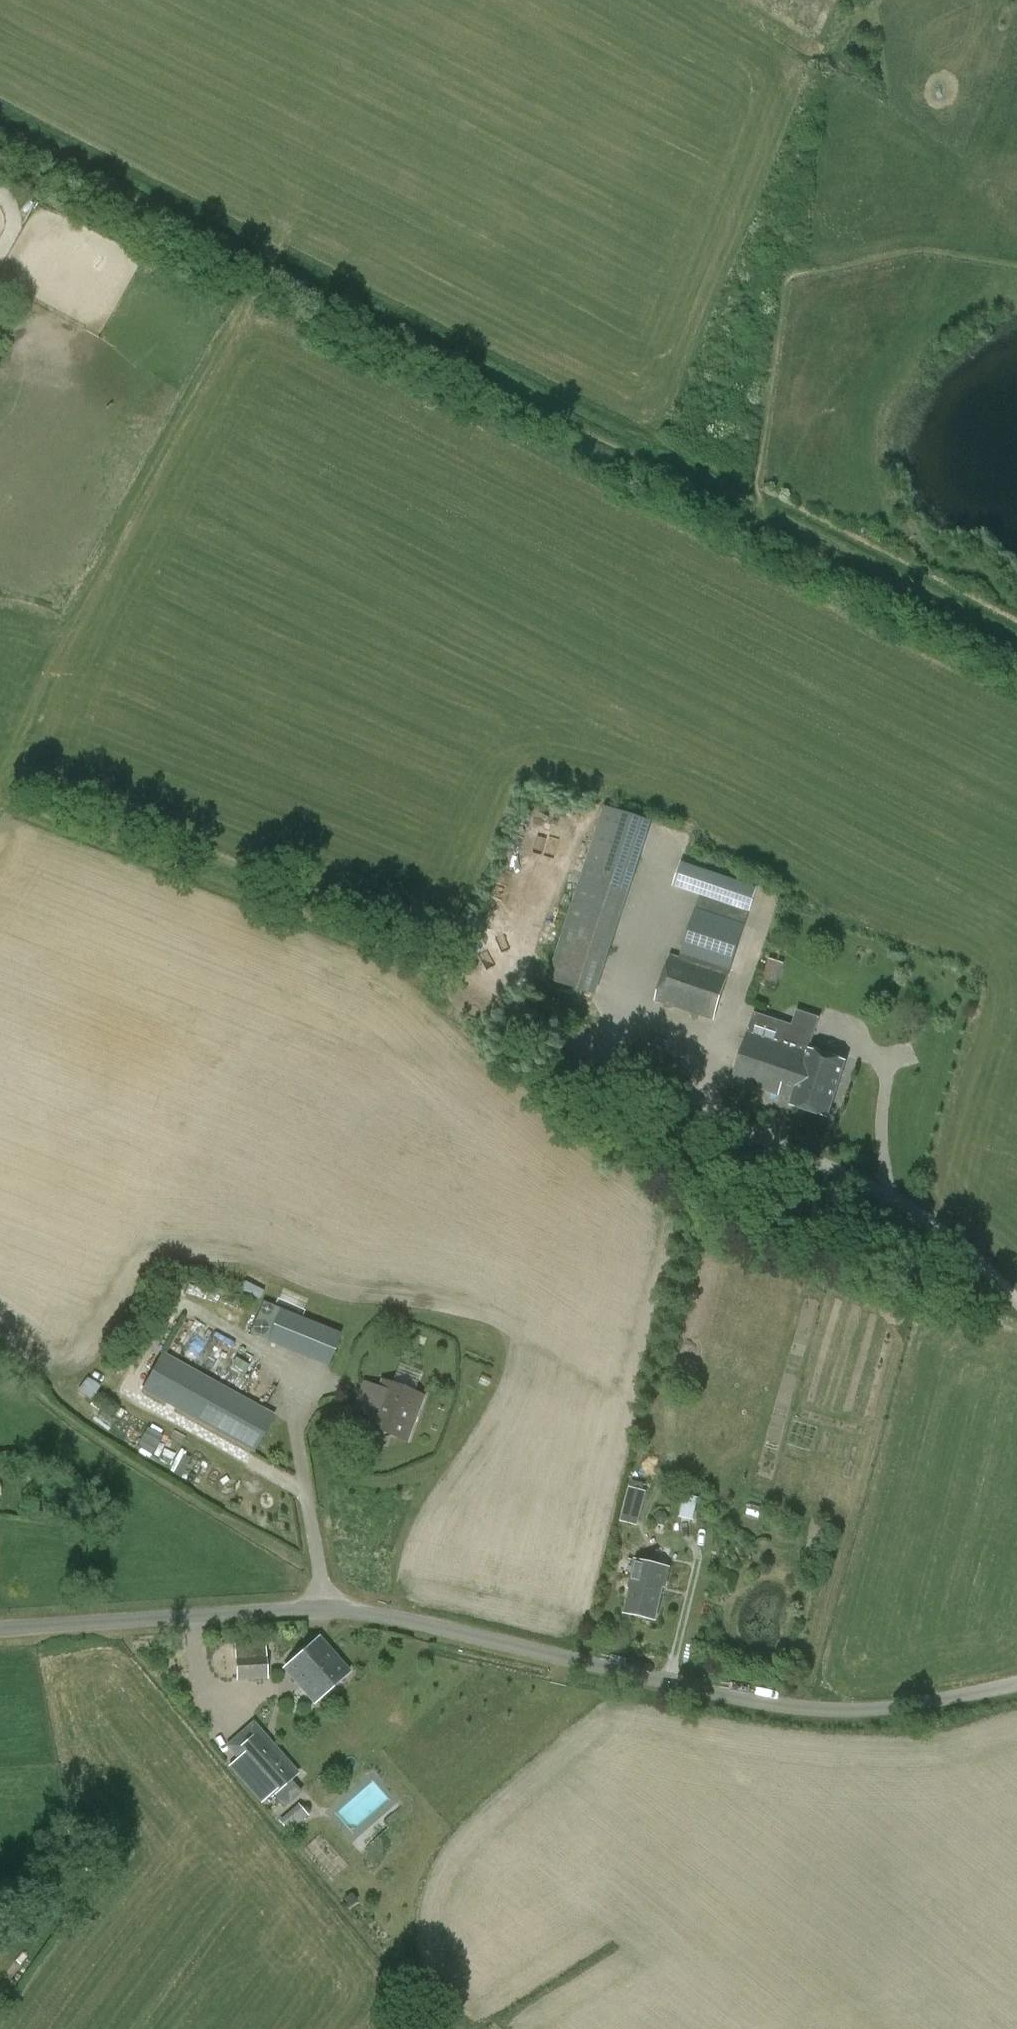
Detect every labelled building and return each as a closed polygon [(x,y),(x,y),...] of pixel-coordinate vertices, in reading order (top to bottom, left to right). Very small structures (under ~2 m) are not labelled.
[(749,914),(757,888),(681,863),(673,887),(749,914)] [(632,880),(586,865),(562,942),(607,956),(632,880)] [(696,909),(680,958),(670,955),(655,1002),(714,1021),(729,974),(745,925),(696,909)] [(762,982),(777,987),(786,962),(770,957),(762,982)] [(828,1118),(846,1063),(805,1049),(808,1043),(810,1044),(815,1027),(795,1021),(793,1028),(775,1022),(770,1039),(748,1032),(732,1081),(793,1100),(791,1106),(828,1118)] [(328,1367),(341,1334),(280,1309),(267,1343),(328,1367)] [(275,1416),(162,1353),(142,1390),(246,1448),(254,1453),(275,1416)] [(92,1397),(100,1385),(88,1377),(80,1389),(92,1397)] [(406,1442),(423,1398),(382,1382),(365,1426),(406,1442)] [(637,1526),(646,1491),(628,1487),(619,1521),(637,1526)] [(693,1520),(698,1498),(684,1495),(679,1517),(693,1520)] [(664,1588),(668,1569),(634,1561),(628,1589),(631,1589),(625,1613),(655,1620),(662,1587),(664,1588)] [(238,1681),(267,1680),(264,1638),(234,1640),(238,1681)] [(314,1702),(348,1673),(319,1639),(285,1669),(314,1702)] [(266,1739),(242,1761),(273,1795),(297,1774),(266,1739)] [(299,1801),(279,1819),(290,1831),(310,1814),(299,1801)]
